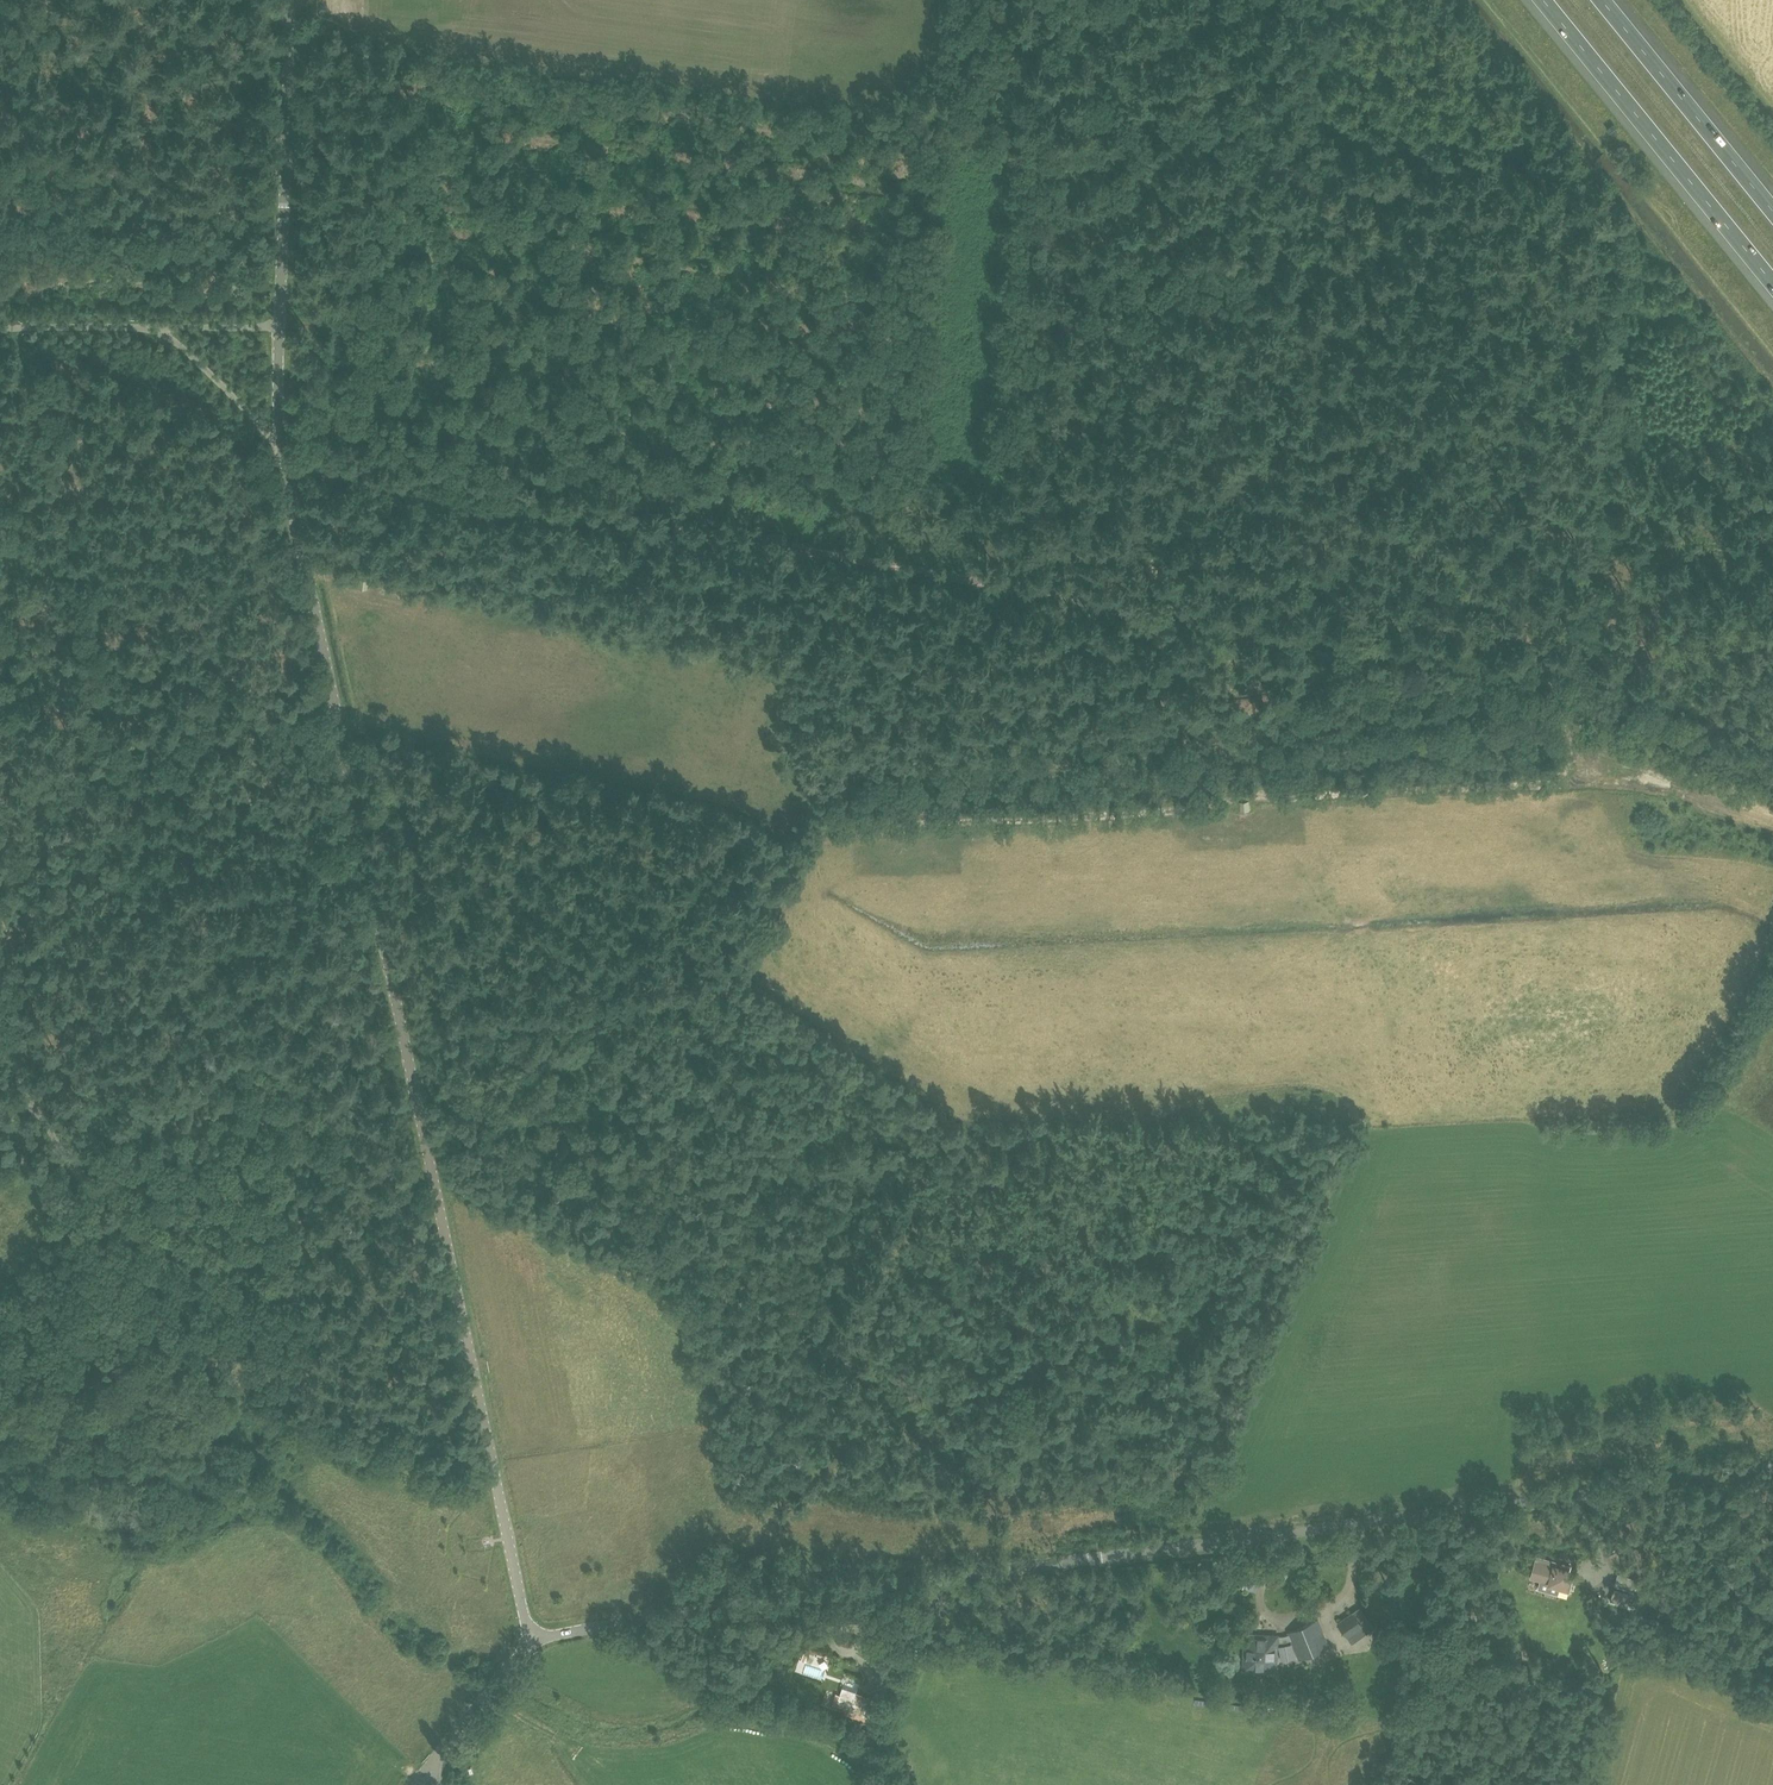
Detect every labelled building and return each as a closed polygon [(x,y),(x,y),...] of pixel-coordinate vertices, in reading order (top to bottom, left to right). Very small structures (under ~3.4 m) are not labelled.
[(369,581),(359,580),(358,589),(368,590),(369,581)] [(1757,797),(1748,794),(1744,803),(1754,806),(1757,797)] [(1250,802),(1240,803),(1241,812),(1251,811),(1250,802)] [(905,822),(896,822),(897,832),(905,831),(905,822)] [(1534,1556),(1529,1576),(1560,1584),(1559,1588),(1569,1591),(1574,1572),(1569,1571),(1570,1565),(1558,1562),(1558,1564),(1553,1563),(1554,1561),(1534,1556)] [(1510,1561),(1503,1560),(1500,1571),(1507,1572),(1510,1561)] [(1618,1573),(1614,1585),(1631,1590),(1634,1578),(1618,1573)] [(1353,1611),(1337,1622),(1347,1637),(1363,1626),(1353,1611)] [(1289,1632),(1292,1639),(1301,1658),(1327,1647),(1316,1621),(1289,1632)] [(1243,1670),(1266,1671),(1267,1665),(1276,1666),(1278,1635),(1262,1634),(1262,1638),(1257,1637),(1257,1636),(1245,1635),(1243,1670)] [(889,1677),(892,1668),(893,1666),(883,1665),(880,1674),(889,1677)] [(870,1702),(854,1697),(856,1692),(842,1687),(840,1694),(845,1704),(851,1706),(850,1710),(871,1717),(874,1708),(869,1706),(870,1702)] [(879,1733),(861,1727),(859,1736),(864,1738),(863,1740),(876,1744),(879,1733)]
